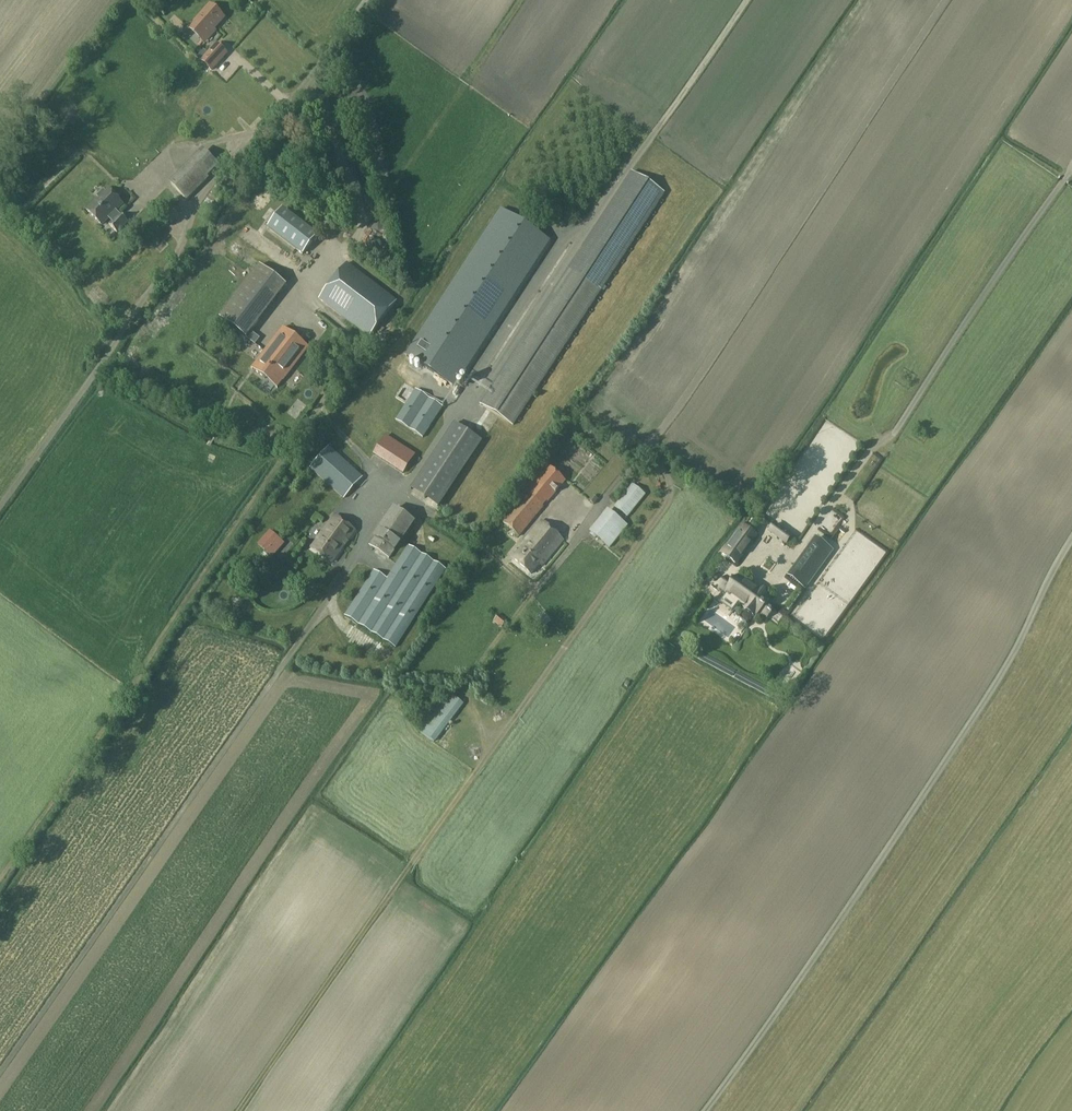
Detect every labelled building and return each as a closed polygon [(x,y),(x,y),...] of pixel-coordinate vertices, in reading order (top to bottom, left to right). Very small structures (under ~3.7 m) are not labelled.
[(209,2),(186,27),(204,43),(216,30),(214,28),(225,16),(209,2)] [(204,49),(197,57),(212,69),(227,52),(216,42),(207,52),(204,49)] [(247,56),(267,71),(272,63),(253,48),(247,56)] [(239,81),(249,91),(257,84),(247,74),(239,81)] [(326,135),(334,132),(329,118),(321,120),(326,135)] [(187,199),(220,166),(203,148),(170,182),(187,199)] [(616,277),(659,196),(622,177),(589,241),(604,249),(599,257),(611,263),(606,272),(616,277)] [(97,198),(85,210),(87,212),(89,214),(93,218),(102,226),(109,219),(112,221),(109,224),(118,233),(119,232),(128,222),(120,214),(118,212),(117,211),(120,208),(124,204),(123,203),(118,198),(114,193),(111,191),(108,187),(105,190),(104,189),(97,196),(98,197),(97,198)] [(267,227),(302,254),(317,235),(282,207),(267,227)] [(361,229),(367,238),(383,226),(376,218),(361,229)] [(440,385),(461,397),(469,384),(465,382),(488,341),(495,345),(500,336),(498,335),(509,317),(508,316),(547,246),(525,234),(440,385)] [(369,338),(397,302),(348,263),(319,299),(369,338)] [(246,337),(287,285),(260,264),(219,316),(246,337)] [(471,305),(481,311),(503,276),(493,270),(471,305)] [(286,329),(254,371),(265,378),(269,373),(282,383),(309,347),(286,329)] [(241,352),(257,360),(261,353),(245,345),(241,352)] [(479,413),(517,432),(547,373),(518,358),(519,356),(511,351),(479,413)] [(418,398),(403,432),(427,443),(442,409),(418,398)] [(433,501),(465,441),(449,433),(417,492),(433,501)] [(468,447),(463,455),(473,461),(478,453),(468,447)] [(559,473),(586,495),(604,473),(575,450),(569,457),(571,458),(559,473)] [(328,451),(317,466),(352,493),(364,478),(328,451)] [(390,470),(407,480),(418,461),(401,451),(390,470)] [(518,536),(566,481),(546,465),(523,491),(527,495),(503,523),(518,536)] [(628,516),(646,495),(633,484),(615,506),(628,516)] [(573,508),(582,518),(588,513),(578,503),(573,508)] [(610,548),(628,525),(608,509),(590,531),(610,548)] [(332,562),(354,531),(338,520),(334,517),(332,520),(331,521),(311,548),(332,562)] [(542,566),(563,540),(541,521),(526,539),(527,541),(512,559),(531,574),(540,564),(542,566)] [(775,524),(770,532),(786,543),(791,536),(775,524)] [(743,527),(723,554),(736,564),(756,536),(743,527)] [(272,557),(284,543),(270,531),(258,544),(272,557)] [(817,538),(789,577),(805,588),(833,550),(817,538)] [(387,561),(393,549),(381,543),(375,556),(387,561)] [(347,624),(394,653),(444,572),(410,551),(390,585),(377,576),(347,624)] [(727,577),(719,588),(726,593),(725,596),(737,605),(738,603),(746,608),(744,611),(753,617),(755,614),(757,615),(759,613),(766,618),(774,607),(767,602),(769,599),(767,598),(768,597),(759,591),(758,592),(738,577),(734,583),(727,577)] [(539,631),(551,621),(543,612),(531,622),(539,631)] [(502,627),(507,620),(499,614),(494,621),(502,627)] [(780,652),(788,642),(783,638),(775,649),(780,652)] [(788,665),(799,652),(790,643),(778,656),(788,665)] [(448,692),(419,731),(435,743),(464,704),(448,692)]
